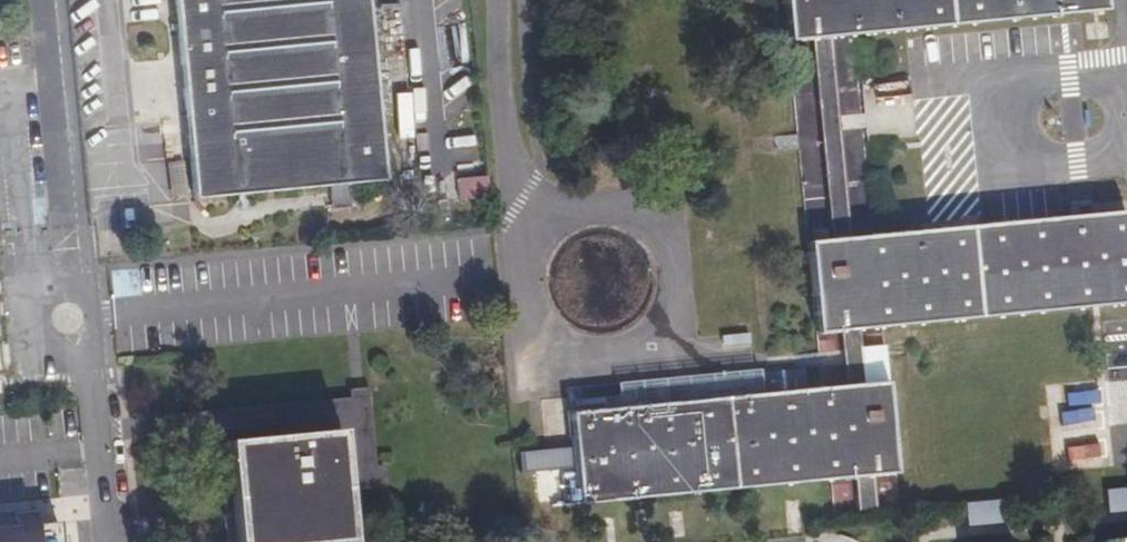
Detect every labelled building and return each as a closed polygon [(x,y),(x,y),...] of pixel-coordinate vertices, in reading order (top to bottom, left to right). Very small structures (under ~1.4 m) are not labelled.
[(343,211),(341,191),(383,187),(366,0),(173,0),(187,148),(192,204),(319,192),(321,213),(343,211)] [(790,47),(809,45),(828,249),(811,250),(819,340),(837,338),(842,390),(571,415),(579,506),(851,481),(853,511),(874,509),(871,478),(900,476),(891,384),(863,387),(858,335),(1126,310),(1126,223),(1126,220),(850,246),(831,42),(1107,16),(1105,0),(786,0),(790,47)] [(455,200),(486,199),(485,177),(455,178),(455,200)] [(358,395),(335,397),(336,403),(161,418),(162,429),(275,421),(278,456),(230,458),(238,541),(335,541),(331,499),(376,495),(373,472),(366,473),(358,395)] [(1074,470),(1105,467),(1104,454),(1073,456),(1074,470)] [(1092,482),(1094,504),(1126,501),(1126,478),(1092,482)] [(993,491),(951,495),(953,518),(995,514),(993,491)] [(41,529),(18,532),(17,519),(0,521),(0,541),(42,541),(41,529)] [(1092,531),(1093,541),(1126,541),(1126,528),(1092,531)]
